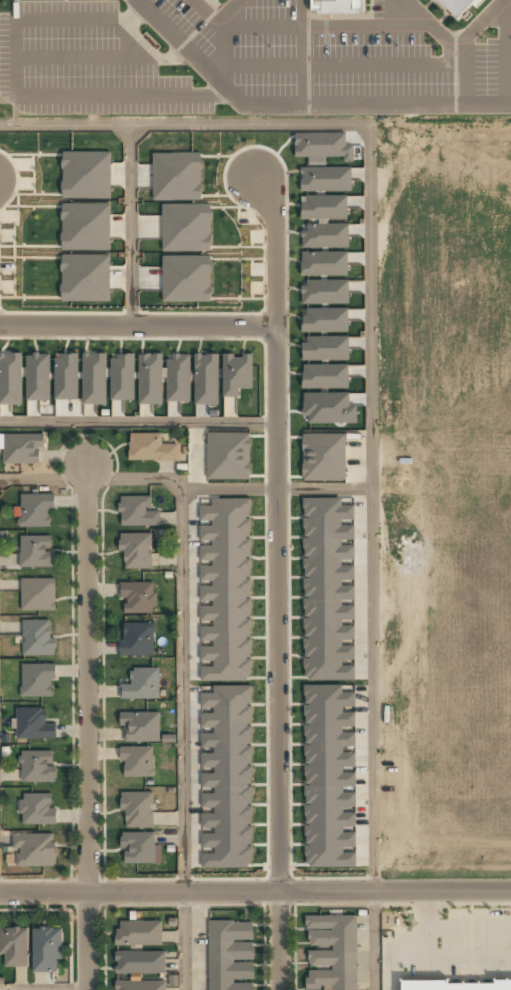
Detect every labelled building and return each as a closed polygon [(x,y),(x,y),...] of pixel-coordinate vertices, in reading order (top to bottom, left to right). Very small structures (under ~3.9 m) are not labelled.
[(311,10),(311,0),(363,0),(363,10),(358,10),(358,14),(316,14),(316,10),(311,10)] [(457,18),(439,0),(475,0),(457,18)] [(345,132),(295,132),(295,158),(353,157),(353,145),(345,145),(345,132)] [(110,151),(62,152),(62,198),(111,197),(110,151)] [(152,199),(201,200),(202,153),(153,152),(152,199)] [(351,166),(300,167),(300,191),(351,190),(351,166)] [(347,195),(302,195),(302,219),(347,219),(347,195)] [(162,251),(211,250),(210,204),(162,204),(162,251)] [(348,223),(307,224),(307,231),(301,231),(301,248),(349,247),(348,223)] [(347,251),(301,252),(301,276),(347,275),(347,251)] [(211,302),(211,256),(162,256),(162,301),(211,302)] [(349,303),(348,279),(301,280),(302,304),(349,303)] [(348,331),(347,308),(301,308),(302,332),(348,331)] [(304,336),(304,360),(349,360),(348,336),(304,336)] [(105,404),(106,353),(82,353),(81,404),(105,404)] [(138,404),(161,405),(162,353),(138,353),(138,404)] [(189,402),(190,354),(173,354),(173,359),(166,359),(165,401),(189,402)] [(194,404),(217,405),(218,354),(195,354),(194,404)] [(252,355),(222,354),(222,397),(239,397),(239,388),(252,388),(252,355)] [(134,400),(134,355),(110,355),(109,400),(134,400)] [(348,388),(348,364),(302,364),(302,388),(348,388)] [(349,392),(302,393),(302,415),(308,415),(308,423),(357,422),(356,405),(349,405),(349,392)] [(207,432),(206,479),(249,479),(250,433),(207,432)] [(1,463),(42,463),(42,433),(1,433),(1,463)] [(345,480),(345,434),(302,433),(302,480),(345,480)] [(160,434),(129,434),(129,460),(176,460),(176,444),(160,444),(160,434)] [(52,494),(18,494),(18,527),(52,527),(52,494)] [(118,526),(159,526),(159,511),(149,511),(149,496),(118,497),(118,526)] [(247,680),(251,672),(250,498),(212,498),(212,506),(199,506),(199,523),(200,523),(200,538),(199,545),(199,558),(200,565),(200,578),(200,586),(200,598),(200,606),(200,621),(212,621),(212,626),(200,626),(200,638),(200,646),(200,658),(200,666),(200,681),(247,680)] [(303,680),(354,680),(354,665),(342,665),(342,659),(354,659),(355,645),(342,645),(354,634),(354,606),(341,606),(341,599),(354,599),(354,585),(341,585),(354,574),(354,562),(354,545),(341,545),(353,533),(353,505),(340,505),(340,498),(304,498),(303,680)] [(123,569),(151,569),(151,534),(118,534),(118,552),(123,552),(123,569)] [(19,568),(52,568),(52,536),(19,536),(19,568)] [(53,610),(53,579),(20,579),(20,610),(53,610)] [(119,613),(154,614),(154,584),(120,583),(119,613)] [(52,656),(52,620),(22,620),(22,656),(52,656)] [(153,656),(153,624),(119,624),(119,656),(153,656)] [(54,663),(20,663),(20,696),(54,696),(54,663)] [(129,685),(118,685),(118,700),(158,700),(158,669),(129,669),(129,685)] [(252,867),(251,685),(214,685),(214,693),(200,693),(201,705),(201,713),(201,727),(213,727),(213,732),(200,732),(200,745),(200,753),(200,765),(201,773),(201,785),(201,793),(201,805),(201,813),(201,827),(214,827),(214,833),(201,833),(201,845),(202,853),(202,867),(252,867)] [(304,866),(355,866),(355,852),(355,844),(356,833),(355,824),(355,812),(356,804),(356,793),(355,783),(355,772),(355,764),(355,752),(355,744),(355,729),(355,712),(342,712),(342,706),(354,706),(355,692),(345,692),(342,685),(305,685),(304,866)] [(13,739),(55,739),(55,721),(45,721),(45,707),(13,707),(13,739)] [(159,713),(120,713),(120,742),(159,742),(159,713)] [(120,748),(120,778),(152,778),(152,748),(120,748)] [(53,752),(20,752),(20,783),(53,783),(53,752)] [(122,827),(152,827),(152,793),(122,793),(122,827)] [(55,808),(50,808),(51,795),(19,794),(19,825),(55,825),(55,808)] [(154,864),(154,833),(121,833),(121,864),(154,864)] [(54,867),(54,835),(12,835),(12,867),(54,867)] [(305,916),(305,989),(356,989),(355,916),(305,916)] [(253,921),(208,921),(208,989),(253,989),(253,921)] [(161,922),(115,922),(115,946),(161,946),(161,922)] [(3,956),(3,967),(25,967),(25,929),(0,929),(0,956),(3,956)] [(61,961),(61,929),(32,929),(32,972),(56,972),(56,961),(61,961)] [(164,974),(164,953),(114,953),(114,974),(164,974)] [(395,981),(510,980),(510,989),(395,989),(395,981)] [(165,982),(115,982),(115,989),(165,989),(165,982)]
